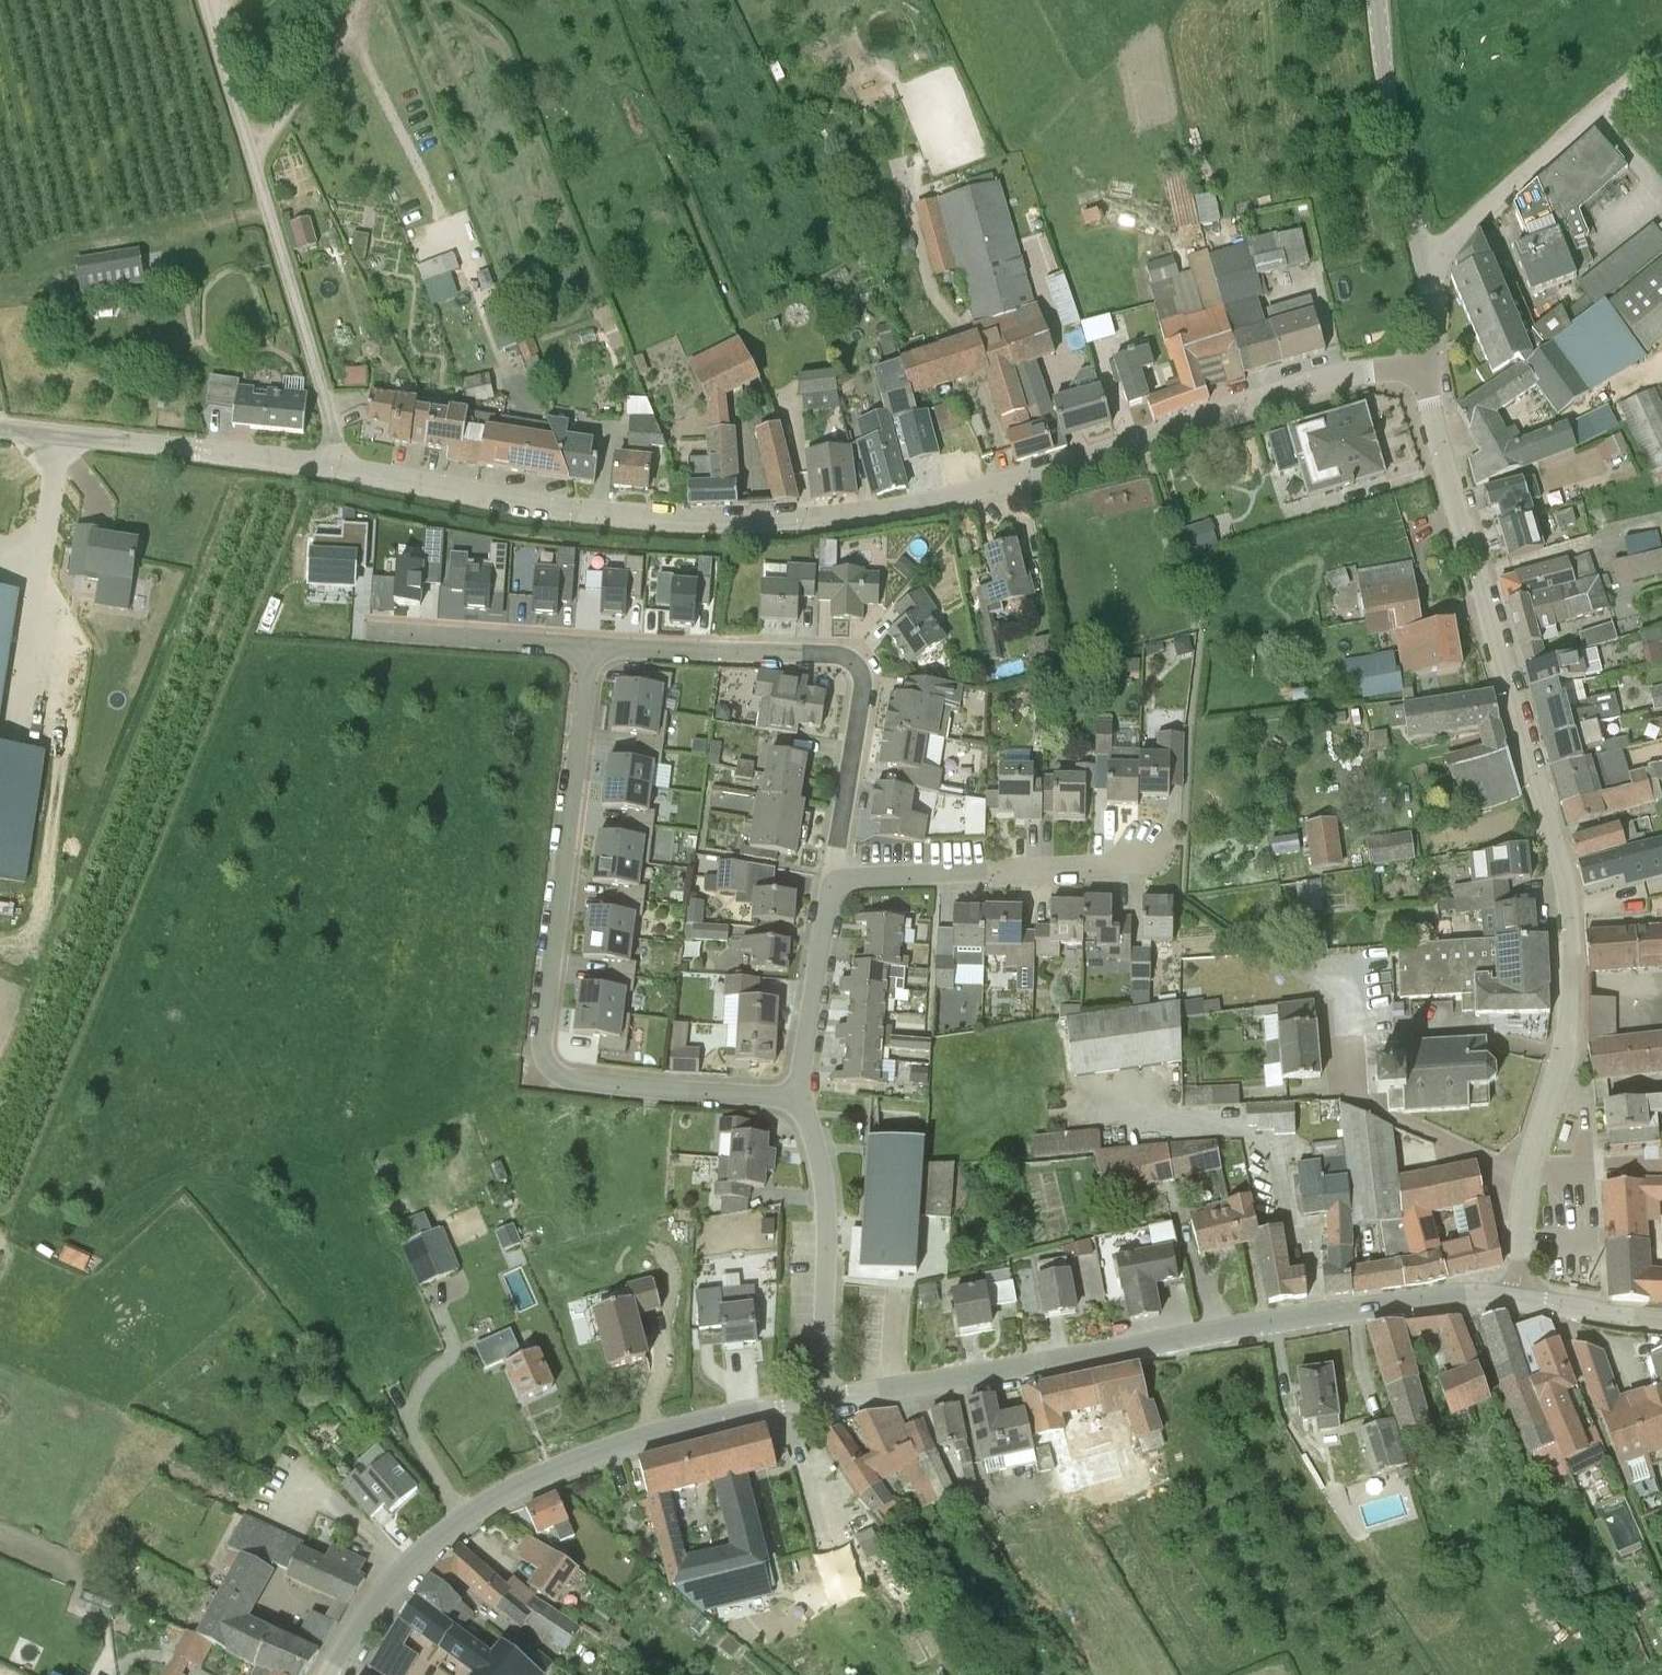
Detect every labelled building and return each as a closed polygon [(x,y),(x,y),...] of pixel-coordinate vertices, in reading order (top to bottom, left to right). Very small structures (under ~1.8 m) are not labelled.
[(1577,253),(1574,243),(1588,237),(1579,213),(1628,170),(1595,133),(1513,207),(1528,245),(1514,251),(1532,297),(1577,279),(1576,276),(1593,263),(1587,249),(1577,253)] [(1035,307),(999,182),(938,200),(959,271),(974,324),(995,318),(1025,412),(1043,424),(1058,420),(1064,438),(1065,438),(1111,425),(1100,387),(1050,402),(1036,361),(1054,354),(1037,306),(1035,307)] [(1200,224),(1200,225),(1220,221),(1215,194),(1195,198),(1200,224)] [(959,271),(938,200),(914,207),(934,277),(959,271)] [(1104,210),(1088,216),(1092,228),(1109,222),(1104,210)] [(310,218),(291,224),(298,250),(318,245),(310,218)] [(1621,253),(1639,274),(1661,255),(1661,225),(1657,229),(1654,226),(1621,253)] [(1278,236),(1249,245),(1258,276),(1286,269),(1309,263),(1300,231),(1278,236)] [(365,262),(368,235),(355,233),(352,251),(356,260),(365,262)] [(1490,262),(1479,237),(1456,265),(1460,274),(1451,278),(1487,364),(1476,372),(1488,389),(1549,341),(1569,325),(1561,310),(1535,331),(1517,286),(1503,292),(1491,261),(1490,262)] [(1263,296),(1258,276),(1249,245),(1208,257),(1244,376),(1325,352),(1325,351),(1314,315),(1309,299),(1281,307),(1286,323),(1257,332),(1248,300),(1263,296)] [(1578,285),(1588,297),(1595,306),(1636,274),(1619,253),(1578,285)] [(77,265),(77,267),(82,294),(145,284),(141,257),(141,255),(77,265)] [(1244,376),(1208,257),(1190,262),(1193,271),(1180,275),(1173,257),(1145,265),(1152,285),(1153,284),(1156,304),(1165,344),(1168,344),(1171,360),(1174,359),(1183,389),(1148,402),(1154,421),(1208,402),(1205,391),(1226,385),(1226,386),(1245,381),(1244,376)] [(433,304),(459,294),(451,273),(425,283),(433,304)] [(1049,278),(1064,328),(1082,322),(1068,273),(1049,278)] [(1574,328),(1597,313),(1587,298),(1564,314),(1574,328)] [(517,346),(502,305),(484,312),(499,352),(517,346)] [(1115,315),(1081,324),(1082,326),(1087,348),(1088,347),(1089,349),(1101,346),(1100,345),(1122,338),(1115,315)] [(1052,452),(1043,424),(1025,412),(995,318),(974,324),(973,324),(977,337),(987,370),(1002,418),(1008,417),(1013,433),(1008,435),(1016,463),(1052,452)] [(885,357),(897,353),(892,334),(889,324),(877,328),(885,357)] [(687,358),(706,400),(709,431),(710,459),(688,460),(688,486),(688,507),(738,505),(733,430),(730,430),(727,393),(759,378),(740,340),(708,355),(705,349),(687,358)] [(533,341),(519,346),(525,362),(539,355),(533,341)] [(1558,415),(1587,392),(1549,341),(1488,389),(1488,390),(1458,410),(1478,447),(1482,455),(1470,461),(1476,486),(1578,451),(1567,424),(1528,440),(1525,435),(1520,438),(1515,429),(1499,438),(1488,418),(1533,383),(1558,415)] [(912,394),(967,376),(957,344),(942,349),(903,363),(902,363),(902,364),(912,394)] [(1147,349),(1146,346),(1132,350),(1133,352),(1128,353),(1129,356),(1114,360),(1128,406),(1149,400),(1140,371),(1153,367),(1148,349),(1147,349)] [(878,497),(906,488),(887,423),(892,422),(892,421),(918,413),(912,394),(902,364),(874,372),(885,414),(867,419),(873,440),(863,442),(878,497)] [(368,383),(368,368),(347,367),(347,383),(368,383)] [(800,395),(837,391),(835,373),(798,378),(800,395)] [(488,375),(462,381),(468,404),(494,398),(488,375)] [(233,427),(234,427),(304,434),(308,396),(239,389),(233,427)] [(418,400),(371,392),(367,421),(391,425),(389,441),(411,445),(411,441),(426,443),(432,411),(416,408),(418,400)] [(1654,392),(1621,405),(1650,472),(1661,467),(1661,411),(1654,392)] [(1373,434),(1365,407),(1288,429),(1288,430),(1267,436),(1279,475),(1300,469),(1309,498),(1350,486),(1351,488),(1354,487),(1353,485),(1385,475),(1376,446),(1377,445),(1373,434)] [(447,460),(480,465),(488,416),(469,413),(469,411),(450,408),(449,413),(432,411),(426,443),(425,447),(448,451),(447,460)] [(499,431),(493,430),(495,417),(488,416),(480,465),(480,466),(569,481),(554,440),(518,434),(520,422),(501,419),(499,431)] [(618,456),(614,488),(647,491),(650,460),(651,448),(665,449),(655,419),(634,418),(632,444),(630,444),(628,457),(618,456)] [(569,481),(595,485),(598,460),(591,459),(594,442),(566,438),(568,427),(548,424),(554,440),(569,481)] [(758,431),(775,504),(798,503),(779,426),(758,431)] [(1604,442),(1604,443),(1611,458),(1628,450),(1620,434),(1604,442)] [(813,501),(856,496),(850,447),(807,452),(813,501)] [(1571,488),(1604,477),(1598,456),(1564,467),(1571,488)] [(1499,507),(1503,523),(1535,514),(1531,501),(1541,498),(1536,478),(1483,492),(1489,510),(1499,507)] [(343,511),(343,520),(355,521),(356,512),(343,511)] [(1508,559),(1508,560),(1545,550),(1535,514),(1503,523),(1503,524),(1498,526),(1498,527),(1499,527),(1509,558),(1508,559)] [(1188,556),(1217,546),(1210,524),(1181,533),(1188,556)] [(111,584),(113,569),(134,573),(139,543),(109,538),(109,534),(109,533),(107,532),(95,530),(79,528),(72,572),(71,576),(71,577),(74,578),(85,580),(111,584)] [(315,587),(357,590),(358,570),(369,571),(372,531),(348,529),(347,542),(319,540),(315,587)] [(398,563),(395,604),(420,606),(422,584),(441,586),(444,531),(425,530),(423,565),(398,563)] [(1646,558),(1661,554),(1655,532),(1624,540),(1630,562),(1646,558)] [(1001,616),(1000,612),(1002,611),(1000,604),(1033,596),(1025,561),(1020,563),(1015,544),(987,551),(996,586),(975,591),(979,608),(995,691),(1007,688),(993,618),(1001,616)] [(465,609),(490,611),(491,594),(504,595),(508,546),(491,545),(489,563),(468,561),(465,609)] [(572,604),(576,551),(559,550),(557,568),(536,566),(533,614),(558,616),(558,603),(572,604)] [(1508,604),(1558,590),(1599,579),(1600,582),(1602,582),(1594,553),(1568,560),(1499,581),(1506,604),(1508,604)] [(1646,558),(1651,579),(1661,576),(1661,557),(1661,554),(1646,558)] [(917,569),(906,560),(897,570),(908,579),(917,569)] [(626,621),(627,603),(641,604),(644,564),(626,563),(625,579),(604,577),(601,619),(626,621)] [(813,597),(815,568),(787,567),(787,584),(764,583),(764,585),(763,585),(761,621),(796,623),(798,596),(813,597)] [(821,568),(818,601),(832,602),(831,619),(862,620),(863,605),(879,605),(880,574),(863,574),(863,570),(821,568)] [(1351,585),(1345,569),(1327,574),(1332,591),(1351,585)] [(710,605),(711,580),(674,577),(670,624),(695,625),(697,604),(710,605)] [(1610,611),(1600,582),(1599,579),(1558,590),(1567,624),(1610,611)] [(1360,592),(1365,618),(1419,608),(1414,582),(1360,592)] [(19,591),(0,588),(0,723),(19,591)] [(1520,649),(1520,648),(1541,643),(1539,635),(1557,629),(1556,627),(1567,624),(1558,590),(1508,604),(1520,649)] [(921,591),(895,609),(908,629),(898,636),(895,630),(888,634),(909,665),(945,639),(928,615),(935,609),(921,591)] [(1576,627),(1578,633),(1613,622),(1612,616),(1576,627)] [(1407,678),(1462,668),(1454,622),(1399,632),(1407,678)] [(1584,651),(1618,640),(1613,624),(1579,635),(1584,651)] [(1053,636),(1033,640),(1039,670),(1059,666),(1053,636)] [(1190,638),(1173,642),(1177,659),(1194,655),(1190,638)] [(1642,647),(1647,667),(1661,663),(1661,657),(1659,643),(1642,647)] [(1531,689),(1582,680),(1582,679),(1602,674),(1597,651),(1547,663),(1525,669),(1531,689)] [(1402,682),(1397,652),(1343,660),(1347,687),(1362,684),(1363,698),(1401,693),(1402,702),(1414,701),(1411,681),(1402,682)] [(1140,661),(1126,660),(1125,675),(1140,675),(1140,661)] [(799,726),(820,729),(826,694),(795,690),(797,677),(760,671),(756,699),(762,701),(758,729),(767,730),(798,735),(799,726)] [(671,691),(672,676),(645,672),(644,686),(618,682),(618,685),(617,685),(614,705),(615,705),(615,707),(660,713),(663,690),(671,691)] [(954,684),(907,680),(904,696),(897,694),(895,705),(890,704),(885,732),(924,737),(946,740),(950,713),(954,684)] [(1582,680),(1531,689),(1530,689),(1543,742),(1583,733),(1582,729),(1598,725),(1598,724),(1621,719),(1615,695),(1587,701),(1582,680)] [(1650,690),(1655,712),(1661,710),(1661,687),(1650,690)] [(1292,702),(1308,700),(1307,690),(1291,692),(1292,702)] [(1500,801),(1521,795),(1510,763),(1503,743),(1503,741),(1493,743),(1489,726),(1498,725),(1498,723),(1492,694),(1390,712),(1392,729),(1407,726),(1409,738),(1478,728),(1483,747),(1445,758),(1462,812),(1500,801)] [(730,713),(726,706),(718,705),(715,720),(729,722),(730,713)] [(660,713),(615,707),(615,710),(614,709),(611,729),(612,729),(612,732),(637,735),(636,748),(663,752),(668,714),(660,713)] [(1112,756),(1113,724),(1099,723),(1098,755),(1112,756)] [(1603,744),(1598,725),(1582,729),(1583,733),(1543,742),(1552,772),(1605,759),(1604,756),(1628,750),(1625,738),(1603,744)] [(903,787),(938,793),(941,771),(920,767),(924,737),(885,732),(880,766),(905,770),(903,787)] [(1369,733),(1369,749),(1387,749),(1387,732),(1369,733)] [(1139,766),(1138,796),(1169,797),(1170,767),(1184,767),(1184,735),(1159,734),(1158,754),(1140,753),(1139,766)] [(707,743),(694,741),(692,755),(706,757),(707,743)] [(722,743),(711,742),(707,765),(718,767),(722,743)] [(44,753),(0,746),(0,879),(25,882),(44,753)] [(663,752),(636,748),(634,761),(609,758),(608,761),(607,761),(605,780),(606,781),(606,783),(651,788),(654,766),(661,767),(663,752)] [(766,773),(803,779),(807,757),(770,751),(766,773)] [(1552,772),(1561,803),(1637,785),(1634,772),(1610,778),(1605,759),(1552,772)] [(737,769),(753,772),(754,763),(738,761),(737,769)] [(1647,766),(1648,769),(1659,767),(1661,779),(1661,763),(1647,766)] [(1045,776),(1044,780),(1044,814),(1054,814),(1054,821),(1084,821),(1086,787),(1096,788),(1097,764),(1077,764),(1076,776),(1056,776),(1045,776)] [(1138,805),(1138,796),(1139,766),(1110,765),(1107,804),(1138,805)] [(1649,782),(1661,779),(1659,767),(1648,769),(1634,772),(1637,785),(1561,803),(1568,826),(1589,820),(1654,802),(1649,782)] [(1042,814),(1044,814),(1044,780),(1033,780),(1034,769),(1001,768),(1001,793),(1001,807),(1001,812),(1025,812),(1025,820),(1042,820),(1042,814)] [(753,772),(737,769),(736,778),(752,780),(753,772)] [(803,779),(766,773),(762,795),(800,801),(803,779)] [(651,788),(606,783),(605,785),(602,805),(603,805),(603,808),(628,811),(626,824),(654,827),(656,812),(648,811),(651,788)] [(935,819),(939,794),(938,794),(938,793),(903,787),(877,784),(871,819),(884,821),(882,836),(880,835),(880,836),(923,843),(927,818),(935,819)] [(986,807),(1001,807),(1001,793),(986,793),(986,802),(986,807)] [(805,802),(800,801),(762,795),(762,797),(758,796),(754,822),(809,830),(811,816),(803,814),(805,802)] [(965,799),(965,819),(986,819),(986,807),(986,802),(965,799)] [(1306,825),(1312,871),(1343,867),(1337,821),(1306,825)] [(750,847),(750,848),(760,849),(769,850),(778,852),(778,853),(796,856),(798,843),(806,845),(809,830),(754,822),(750,847)] [(1571,840),(1578,861),(1639,843),(1633,822),(1571,840)] [(597,856),(596,858),(642,864),(649,865),(654,827),(626,824),(625,837),(599,834),(599,836),(598,836),(596,856),(597,856)] [(1368,841),(1371,867),(1415,861),(1412,834),(1368,841)] [(1272,839),(1274,855),(1300,852),(1298,836),(1272,839)] [(1457,898),(1510,892),(1509,881),(1530,879),(1527,845),(1469,854),(1472,884),(1456,886),(1457,898)] [(769,850),(760,849),(750,848),(750,847),(741,846),(740,857),(777,861),(778,853),(778,852),(769,850)] [(1578,865),(1584,886),(1651,870),(1646,849),(1578,865)] [(642,864),(596,858),(596,861),(595,861),(593,880),(594,880),(593,883),(619,886),(617,899),(644,903),(646,888),(639,887),(642,864)] [(747,865),(719,863),(718,877),(718,892),(746,894),(747,865)] [(704,892),(718,892),(718,877),(705,876),(704,892)] [(1325,910),(1321,882),(1296,885),(1299,913),(1325,910)] [(796,894),(756,892),(755,904),(754,922),(794,923),(796,894)] [(1511,904),(1510,892),(1457,898),(1459,914),(1497,911),(1500,938),(1535,938),(1533,903),(1511,904)] [(644,903),(617,899),(616,912),(590,909),(590,912),(589,912),(586,932),(587,932),(587,934),(632,939),(635,917),(643,918),(644,903)] [(1131,950),(1131,936),(1122,935),(1123,917),(1112,916),(1113,900),(1084,899),(1084,904),(1084,938),(1099,938),(1098,949),(1109,948),(1109,961),(1131,961),(1131,950)] [(1142,942),(1171,942),(1173,900),(1143,900),(1142,942)] [(1084,904),(1051,903),(1051,921),(1038,920),(1038,939),(1037,959),(1060,959),(1061,945),(1084,946),(1084,938),(1084,904)] [(987,909),(956,908),(954,967),(986,968),(986,958),(987,908),(987,909)] [(1021,909),(987,908),(986,958),(1007,958),(1006,969),(1017,969),(1017,992),(1034,992),(1035,970),(1035,959),(1037,959),(1038,939),(1020,939),(1021,909)] [(868,925),(867,940),(901,943),(903,930),(913,931),(914,918),(858,916),(857,924),(868,925)] [(687,925),(686,925),(684,940),(693,941),(694,926),(687,925)] [(729,943),(729,928),(694,926),(693,941),(729,943)] [(1586,934),(1589,977),(1587,977),(1588,997),(1588,1045),(1592,1080),(1661,1070),(1661,1033),(1617,1037),(1617,998),(1593,999),(1592,977),(1661,971),(1661,929),(1586,934)] [(1325,932),(1316,932),(1318,949),(1327,949),(1325,932)] [(632,939),(587,934),(587,936),(586,936),(583,956),(584,956),(584,959),(609,962),(608,975),(635,978),(637,963),(630,962),(632,939)] [(1550,1015),(1546,938),(1535,938),(1500,938),(1399,944),(1400,999),(1461,996),(1462,1012),(1475,1012),(1475,1016),(1477,1016),(1477,1015),(1550,1015)] [(788,972),(790,941),(743,939),(742,954),(753,954),(752,971),(788,972)] [(901,943),(867,940),(865,958),(854,957),(854,963),(899,967),(899,968),(908,968),(909,958),(900,957),(901,943)] [(1151,950),(1131,950),(1131,961),(1130,1011),(1150,1009),(1151,950)] [(938,960),(937,990),(953,991),(953,960),(938,960)] [(841,986),(895,990),(896,980),(887,980),(888,968),(899,968),(899,967),(854,963),(852,980),(841,979),(841,986)] [(633,993),(635,978),(608,975),(606,988),(581,985),(580,988),(579,988),(577,1007),(578,1007),(578,1009),(623,1015),(626,992),(633,993)] [(742,991),(740,1029),(776,1030),(778,1000),(759,1000),(760,979),(727,978),(726,990),(742,991)] [(851,995),(850,1011),(884,1014),(885,1000),(895,1001),(895,990),(841,986),(840,994),(851,995)] [(1184,1001),(1185,1014),(1222,1012),(1221,999),(1184,1001)] [(1320,1078),(1314,1002),(1253,1007),(1255,1018),(1264,1017),(1269,1069),(1282,1067),(1283,1081),(1320,1078)] [(1150,1009),(1130,1011),(1080,1018),(1067,1020),(1075,1077),(1182,1062),(1181,1004),(1150,1009)] [(1060,1006),(1060,1020),(1066,1019),(1067,1020),(1080,1018),(1081,1007),(1060,1006)] [(623,1015),(578,1009),(577,1012),(576,1012),(574,1031),(575,1031),(575,1034),(600,1037),(598,1051),(626,1054),(630,1016),(623,1015)] [(891,1038),(892,1037),(892,1027),(883,1027),(884,1014),(850,1011),(849,1027),(837,1027),(837,1034),(891,1038)] [(774,1065),(776,1030),(740,1029),(738,1051),(726,1051),(726,1068),(742,1069),(743,1063),(774,1065)] [(846,1058),(880,1061),(882,1047),(890,1048),(890,1049),(931,1053),(932,1041),(892,1037),(891,1038),(837,1034),(836,1041),(847,1042),(846,1058)] [(1486,1059),(1486,1047),(1485,1040),(1483,1040),(1483,1039),(1384,1045),(1385,1064),(1376,1064),(1376,1065),(1378,1093),(1387,1093),(1388,1112),(1403,1111),(1404,1114),(1469,1110),(1469,1107),(1488,1106),(1488,1088),(1495,1079),(1495,1068),(1486,1059)] [(698,1075),(699,1051),(674,1049),(672,1073),(698,1075)] [(880,1061),(846,1058),(845,1075),(834,1074),(833,1081),(879,1085),(879,1084),(888,1085),(889,1074),(879,1074),(880,1061)] [(928,1069),(915,1068),(914,1084),(927,1085),(928,1069)] [(1184,1109),(1240,1107),(1239,1087),(1183,1089),(1184,1109)] [(1632,1145),(1659,1143),(1657,1115),(1661,1115),(1661,1098),(1604,1104),(1607,1133),(1631,1131),(1632,1145)] [(1294,1105),(1246,1106),(1246,1128),(1256,1128),(1256,1132),(1274,1131),(1274,1135),(1295,1135),(1294,1105)] [(1342,1141),(1350,1229),(1380,1225),(1389,1289),(1409,1287),(1426,1285),(1451,1279),(1444,1260),(1442,1255),(1411,1263),(1402,1222),(1397,1179),(1392,1129),(1340,1105),(1344,1141),(1342,1141)] [(774,1164),(775,1152),(767,1152),(768,1137),(753,1136),(754,1122),(720,1120),(720,1134),(731,1135),(730,1161),(774,1164)] [(925,1141),(890,1139),(868,1138),(860,1270),(916,1273),(920,1217),(951,1219),(955,1164),(924,1165),(925,1141)] [(1325,1297),(1355,1294),(1351,1249),(1350,1229),(1342,1141),(1313,1144),(1314,1162),(1297,1164),(1304,1218),(1327,1216),(1328,1269),(1323,1269),(1325,1297)] [(1229,1200),(1216,1143),(1168,1145),(1094,1152),(1105,1198),(1215,1172),(1223,1204),(1188,1212),(1199,1254),(1238,1245),(1228,1201),(1229,1200)] [(1647,1181),(1644,1148),(1605,1152),(1607,1171),(1607,1184),(1605,1184),(1608,1230),(1611,1301),(1613,1301),(1640,1302),(1661,1303),(1661,1251),(1660,1270),(1656,1270),(1656,1254),(1647,1254),(1647,1228),(1647,1224),(1661,1224),(1661,1201),(1661,1181),(1647,1181)] [(750,1187),(764,1188),(766,1173),(773,1174),(774,1164),(730,1161),(720,1160),(718,1184),(716,1184),(715,1198),(722,1198),(721,1218),(725,1225),(733,1228),(741,1227),(747,1221),(750,1187)] [(1484,1202),(1476,1164),(1397,1179),(1402,1222),(1432,1217),(1432,1215),(1463,1208),(1487,1202),(1487,1201),(1484,1202)] [(1307,1298),(1303,1270),(1289,1272),(1282,1227),(1259,1233),(1251,1196),(1229,1200),(1228,1201),(1238,1245),(1256,1241),(1269,1301),(1269,1304),(1307,1298)] [(1501,1267),(1487,1202),(1463,1208),(1467,1225),(1456,1227),(1460,1243),(1441,1248),(1432,1217),(1402,1222),(1411,1263),(1442,1255),(1444,1260),(1451,1279),(1501,1267)] [(1174,1224),(1150,1229),(1154,1248),(1178,1243),(1174,1224)] [(494,1232),(502,1252),(521,1244),(512,1225),(494,1232)] [(1093,1253),(1090,1240),(1062,1247),(1064,1255),(1074,1253),(1075,1257),(1093,1253)] [(410,1252),(423,1282),(442,1275),(429,1244),(410,1252)] [(1159,1317),(1154,1287),(1179,1282),(1172,1246),(1116,1257),(1122,1293),(1125,1293),(1130,1322),(1159,1317)] [(1361,1293),(1358,1266),(1355,1249),(1351,1249),(1355,1294),(1361,1293)] [(1036,1266),(1045,1315),(1075,1310),(1068,1261),(1036,1266)] [(629,1302),(596,1310),(612,1369),(646,1361),(634,1315),(661,1309),(654,1282),(626,1289),(629,1302)] [(922,1307),(940,1304),(936,1284),(918,1287),(922,1307)] [(1013,1284),(953,1294),(960,1330),(991,1325),(988,1308),(1016,1303),(1013,1284)] [(725,1343),(725,1346),(756,1343),(754,1323),(759,1322),(757,1306),(756,1306),(754,1287),(755,1287),(755,1286),(720,1290),(723,1327),(725,1343)] [(1528,1456),(1535,1453),(1557,1443),(1510,1329),(1504,1312),(1481,1319),(1496,1369),(1528,1456)] [(1458,1318),(1445,1319),(1442,1332),(1458,1377),(1440,1384),(1451,1413),(1469,1406),(1490,1397),(1458,1318)] [(1590,1450),(1585,1439),(1567,1394),(1573,1391),(1564,1370),(1560,1349),(1550,1323),(1541,1320),(1510,1329),(1557,1443),(1565,1462),(1590,1450)] [(1403,1336),(1420,1335),(1418,1322),(1371,1327),(1402,1431),(1427,1424),(1403,1336)] [(508,1331),(474,1346),(484,1370),(505,1360),(524,1401),(553,1388),(536,1351),(520,1358),(508,1331)] [(1652,1355),(1661,1388),(1626,1398),(1627,1401),(1617,1405),(1598,1351),(1579,1354),(1576,1347),(1577,1346),(1576,1344),(1574,1345),(1598,1414),(1601,1413),(1629,1488),(1655,1478),(1652,1470),(1661,1466),(1661,1353),(1652,1355)] [(1329,1368),(1328,1365),(1313,1367),(1314,1370),(1298,1372),(1302,1403),(1299,1404),(1302,1422),(1303,1422),(1305,1432),(1340,1427),(1336,1403),(1339,1402),(1338,1389),(1335,1390),(1332,1368),(1329,1368)] [(1064,1432),(1060,1416),(1077,1411),(1100,1405),(1101,1411),(1101,1414),(1127,1407),(1138,1440),(1143,1453),(1165,1445),(1161,1433),(1151,1403),(1149,1404),(1140,1366),(1113,1371),(1096,1375),(1070,1380),(1052,1384),(1023,1390),(1024,1393),(1028,1392),(1039,1450),(1048,1448),(1051,1447),(1057,1470),(1066,1492),(1080,1488),(1072,1462),(1064,1432)] [(999,1416),(994,1396),(968,1402),(979,1464),(984,1463),(987,1475),(1006,1470),(1004,1458),(1002,1459),(999,1416)] [(958,1404),(937,1408),(932,1409),(940,1447),(954,1444),(956,1453),(959,1453),(961,1467),(967,1488),(975,1483),(966,1439),(967,1438),(958,1404)] [(905,1427),(897,1410),(886,1412),(885,1410),(858,1415),(874,1454),(862,1459),(839,1426),(822,1436),(872,1516),(878,1512),(883,1520),(900,1511),(881,1483),(904,1473),(923,1506),(955,1491),(921,1421),(905,1427)] [(1025,1411),(999,1416),(1002,1459),(1004,1458),(1006,1470),(1036,1463),(1033,1451),(1025,1411)] [(1407,1466),(1393,1420),(1359,1430),(1373,1476),(1407,1466)] [(735,1547),(749,1600),(771,1595),(769,1588),(773,1587),(769,1568),(765,1570),(742,1475),(776,1466),(766,1428),(749,1432),(703,1444),(713,1484),(714,1484),(718,1483),(735,1547)] [(749,1600),(735,1547),(731,1548),(687,1558),(671,1495),(713,1484),(703,1444),(639,1460),(670,1582),(701,1612),(749,1600)] [(1039,1474),(1054,1470),(1048,1448),(1039,1450),(1033,1451),(1036,1463),(1039,1474)] [(362,1467),(342,1484),(371,1518),(385,1506),(391,1513),(417,1490),(388,1457),(369,1473),(362,1467)] [(1407,1466),(1396,1469),(1399,1480),(1410,1477),(1407,1466)] [(568,1521),(557,1496),(526,1510),(537,1534),(554,1527),(560,1543),(574,1536),(568,1521)] [(289,1573),(300,1551),(302,1545),(243,1518),(227,1549),(232,1552),(224,1567),(236,1573),(231,1580),(199,1639),(212,1645),(226,1651),(225,1652),(257,1667),(257,1666),(277,1674),(307,1674),(320,1653),(251,1618),(276,1574),(272,1571),(274,1567),(289,1573)] [(128,1530),(117,1522),(107,1536),(118,1544),(128,1530)] [(854,1538),(866,1562),(882,1554),(871,1530),(854,1538)] [(557,1605),(580,1571),(529,1537),(516,1555),(540,1572),(530,1587),(557,1605)] [(1640,1543),(1619,1552),(1621,1558),(1642,1550),(1640,1543)] [(349,1608),(365,1581),(349,1573),(356,1559),(336,1549),(332,1547),(325,1562),(300,1551),(289,1573),(286,1579),(336,1601),(349,1608)] [(505,1589),(459,1547),(443,1564),(463,1582),(469,1585),(497,1609),(509,1593),(527,1607),(534,1598),(512,1580),(505,1589)] [(418,1594),(414,1599),(443,1621),(445,1619),(459,1629),(473,1613),(459,1602),(459,1601),(446,1591),(447,1590),(431,1578),(418,1594)] [(84,1593),(78,1607),(111,1620),(117,1606),(84,1593)] [(521,1629),(525,1624),(541,1603),(534,1598),(527,1607),(509,1593),(497,1609),(521,1629)] [(477,1673),(491,1656),(458,1631),(459,1629),(445,1619),(443,1621),(414,1599),(400,1618),(440,1648),(441,1646),(472,1668),(477,1673)] [(300,1634),(324,1647),(339,1623),(349,1608),(336,1601),(326,1619),(312,1612),(300,1634)] [(560,1616),(545,1637),(566,1651),(581,1629),(560,1616)] [(177,1656),(188,1663),(201,1669),(212,1645),(199,1639),(189,1634),(177,1656)] [(728,1636),(718,1648),(732,1659),(742,1647),(739,1645),(728,1636)] [(611,1645),(621,1652),(627,1644),(617,1637),(611,1645)] [(387,1640),(370,1667),(383,1674),(406,1674),(417,1658),(387,1640)] [(491,1656),(477,1673),(476,1674),(545,1674),(553,1666),(538,1653),(529,1664),(503,1642),(491,1656)] [(257,1666),(257,1667),(252,1674),(277,1674),(257,1666)]
